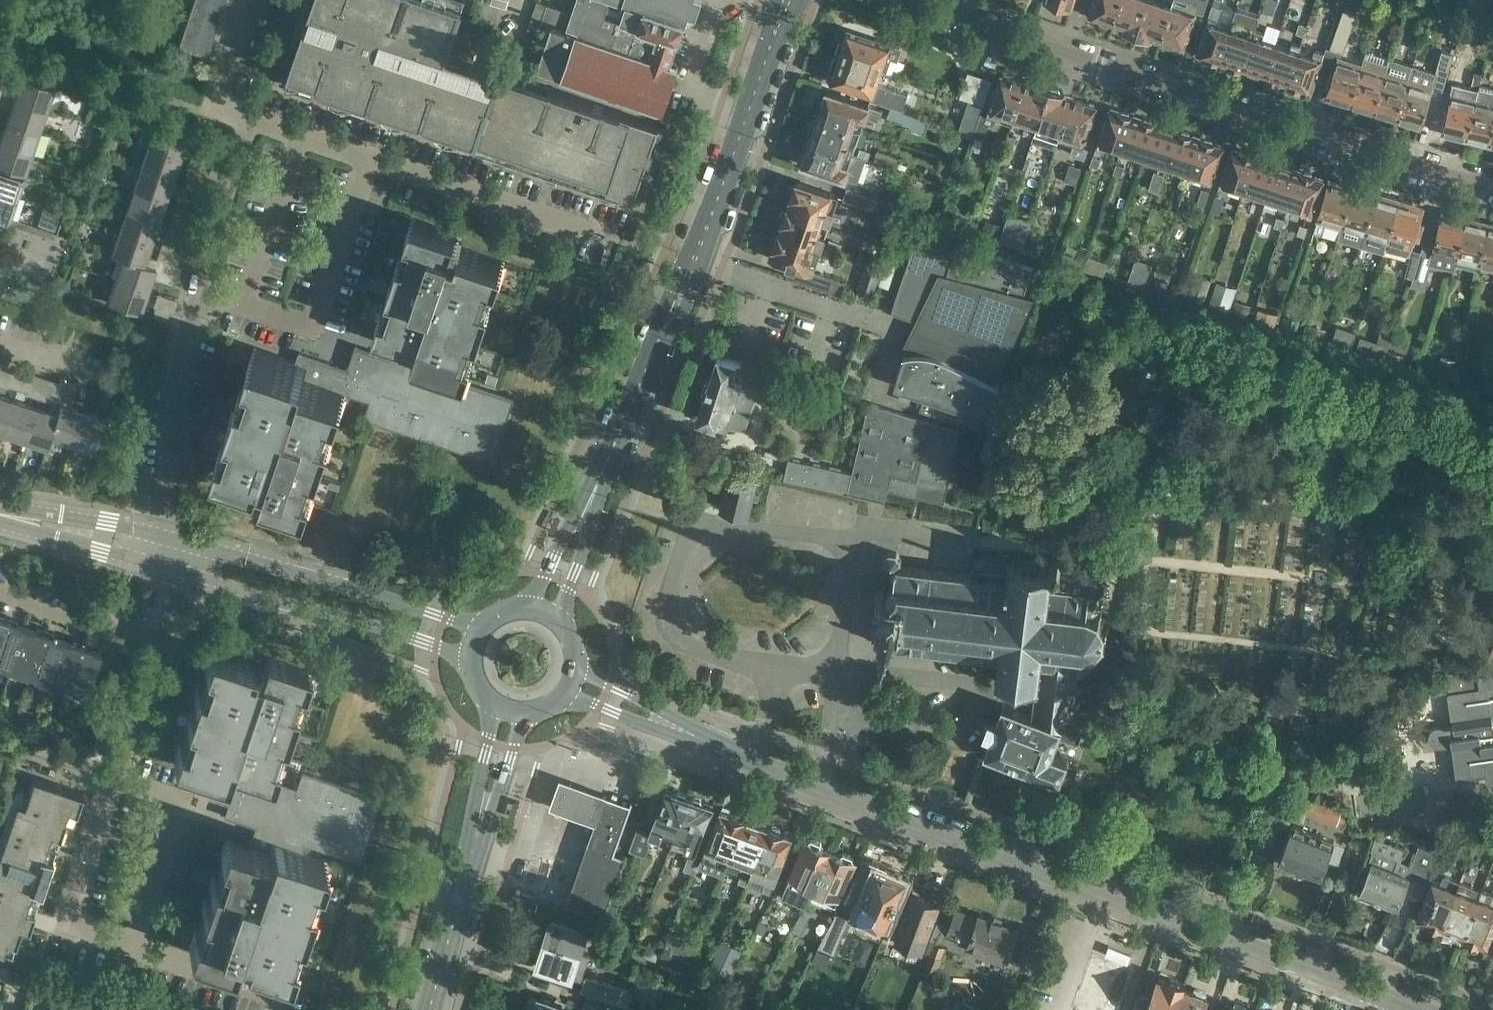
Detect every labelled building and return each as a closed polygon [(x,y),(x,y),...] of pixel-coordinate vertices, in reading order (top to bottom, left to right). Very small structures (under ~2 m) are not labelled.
[(178,46),(207,56),(225,0),(194,0),(178,46)] [(327,2),(322,0),(315,0),(306,28),(317,31),(314,38),(303,34),(288,79),(290,80),(290,78),(301,81),(300,83),(330,94),(331,91),(354,99),(353,101),(384,112),(384,110),(407,117),(406,119),(437,130),(438,128),(460,135),(460,137),(490,148),(491,146),(513,153),(513,155),(543,166),(544,164),(567,171),(566,173),(596,184),(597,182),(620,189),(619,191),(635,197),(649,158),(652,160),(656,147),(653,146),(656,135),(654,135),(658,124),(660,125),(661,123),(474,60),(475,57),(475,53),(475,49),(473,46),(470,43),(466,41),(453,36),(465,0),(327,0),(327,2)] [(529,28),(540,32),(543,23),(553,26),(539,68),(565,77),(565,78),(664,111),(679,67),(671,64),(685,23),(686,24),(688,20),(691,21),(691,19),(696,17),(702,0),(577,0),(573,12),(548,4),(547,5),(538,1),(529,28)] [(1113,22),(1120,0),(1093,0),(1088,14),(1113,22)] [(1113,22),(1120,25),(1120,26),(1136,32),(1147,0),(1120,0),(1113,22)] [(1136,32),(1152,37),(1153,35),(1160,38),(1171,4),(1159,0),(1147,0),(1136,32)] [(1160,38),(1184,46),(1198,5),(1205,7),(1207,0),(1173,0),(1171,4),(1160,38)] [(1197,52),(1219,59),(1229,27),(1236,7),(1222,2),(1223,0),(1214,0),(1208,19),(1206,19),(1196,51),(1197,52)] [(1229,27),(1219,59),(1241,67),(1252,34),(1240,30),(1242,25),(1240,24),(1246,4),(1239,2),(1232,22),(1230,27),(1229,27)] [(1343,9),(1330,48),(1343,52),(1356,14),(1343,9)] [(1266,22),(1269,13),(1261,10),(1258,20),(1266,22)] [(1299,23),(1296,32),(1304,35),(1307,26),(1299,23)] [(1252,34),(1241,67),(1264,74),(1275,42),(1263,38),(1265,33),(1255,29),(1253,34),(1252,34)] [(847,30),(839,54),(881,68),(892,72),(896,59),(898,60),(901,48),(889,44),(847,30)] [(1275,42),(1264,74),(1287,82),(1298,49),(1300,50),(1302,45),(1300,44),(1301,41),(1293,38),(1291,42),(1292,43),(1291,47),(1275,42)] [(1298,49),(1287,82),(1310,89),(1321,57),(1323,57),(1325,52),(1315,49),(1313,54),(1300,50),(1298,49)] [(1360,65),(1349,102),(1373,110),(1388,58),(1365,50),(1360,65)] [(1411,64),(1395,117),(1420,124),(1433,84),(1443,86),(1452,54),(1442,51),(1436,72),(1411,64)] [(881,68),(839,54),(830,80),(873,94),(871,99),(899,109),(902,110),(908,94),(876,83),(881,68)] [(1326,95),(1349,102),(1360,65),(1338,58),(1334,70),(1330,68),(1326,82),(1329,84),(1326,95)] [(1388,58),(1373,110),(1395,117),(1411,64),(1388,58)] [(959,95),(968,97),(983,102),(991,78),(968,70),(959,95)] [(1474,71),(1471,84),(1479,86),(1482,73),(1474,71)] [(1001,73),(987,114),(981,112),(974,133),(984,137),(989,123),(991,124),(995,122),(996,118),(1010,122),(1023,81),(1001,73)] [(46,107),(54,85),(22,74),(19,83),(0,77),(0,92),(46,107)] [(1023,81),(1010,122),(1019,125),(1021,118),(1036,123),(1048,86),(1033,81),(1032,84),(1023,81)] [(1048,86),(1036,123),(1060,131),(1070,96),(1064,95),(1065,92),(1048,86)] [(1468,138),(1490,143),(1492,131),(1492,90),(1480,87),(1477,100),(1468,138)] [(826,90),(818,115),(860,129),(865,116),(878,120),(882,109),(826,90)] [(0,92),(0,106),(9,109),(6,118),(39,129),(46,107),(0,92)] [(1443,132),(1468,138),(1477,100),(1452,94),(1443,132)] [(1070,96),(1060,131),(1057,139),(1082,147),(1096,105),(1070,96)] [(975,127),(983,102),(968,97),(960,122),(975,127)] [(1098,140),(1096,146),(1106,149),(1108,143),(1121,148),(1132,115),(1108,107),(1097,140),(1098,140)] [(902,110),(899,109),(895,120),(910,124),(912,118),(926,124),(928,119),(902,110)] [(814,114),(807,136),(853,152),(852,153),(868,158),(870,151),(855,145),(860,129),(814,114)] [(1132,115),(1121,148),(1119,153),(1129,156),(1131,151),(1144,155),(1155,122),(1132,115)] [(146,116),(138,140),(148,143),(180,154),(188,131),(146,116)] [(31,151),(39,129),(6,118),(3,126),(0,125),(0,140),(31,151)] [(1155,122),(1144,155),(1158,160),(1156,166),(1166,169),(1168,163),(1167,163),(1178,130),(1155,122)] [(1178,130),(1167,163),(1168,163),(1181,167),(1179,173),(1189,176),(1191,171),(1190,170),(1201,138),(1178,130)] [(1013,147),(1016,137),(1008,134),(1005,144),(1013,147)] [(196,144),(212,150),(215,140),(200,135),(196,144)] [(983,139),(974,137),(971,148),(980,150),(983,139)] [(853,152),(810,138),(802,161),(844,176),(841,184),(848,186),(869,195),(873,183),(859,177),(858,180),(845,175),(852,153),(853,152)] [(1201,138),(1190,170),(1191,171),(1204,175),(1202,180),(1212,183),(1213,178),(1223,145),(1201,138)] [(0,140),(0,164),(24,173),(31,151),(0,140)] [(148,143),(141,165),(173,176),(180,154),(148,143)] [(1221,180),(1219,186),(1229,190),(1231,184),(1243,188),(1254,155),(1231,148),(1220,180),(1221,180)] [(901,157),(878,149),(874,159),(898,167),(901,157)] [(1101,158),(1093,155),(1090,165),(1098,167),(1101,158)] [(1254,155),(1243,188),(1241,194),(1251,197),(1253,191),(1266,195),(1277,163),(1254,155)] [(1082,168),(1070,163),(1064,180),(1076,185),(1082,168)] [(1121,175),(1124,165),(1116,163),(1113,173),(1121,175)] [(1277,163),(1266,195),(1281,200),(1279,206),(1289,209),(1291,203),(1289,203),(1300,170),(1277,163)] [(17,194),(24,173),(0,164),(0,188),(17,194)] [(141,165),(134,186),(166,197),(173,176),(141,165)] [(1289,203),(1291,203),(1303,208),(1301,214),(1311,217),(1313,211),(1312,211),(1323,178),(1300,170),(1289,203)] [(187,171),(184,179),(200,185),(203,176),(187,171)] [(1158,191),(1164,174),(1154,171),(1148,188),(1158,191)] [(106,178),(95,174),(92,181),(103,185),(106,178)] [(200,185),(184,179),(182,187),(197,193),(200,185)] [(791,193),(787,206),(829,220),(829,221),(843,226),(847,214),(833,209),(838,194),(796,180),(795,184),(791,184),(789,190),(791,193)] [(1318,217),(1314,231),(1336,238),(1352,188),(1328,180),(1317,216),(1318,217)] [(134,186),(127,208),(158,219),(166,197),(134,186)] [(878,198),(869,195),(848,186),(844,198),(874,209),(874,208),(879,210),(883,201),(877,199),(878,198)] [(0,188),(0,213),(9,216),(17,194),(0,188)] [(1352,188),(1336,238),(1359,245),(1364,230),(1375,194),(1352,188)] [(1201,190),(1198,200),(1205,202),(1208,193),(1201,190)] [(1375,194),(1364,230),(1386,237),(1398,201),(1375,194)] [(1224,198),(1216,195),(1213,205),(1220,208),(1224,198)] [(1386,237),(1382,248),(1407,255),(1407,254),(1410,255),(1405,275),(1413,277),(1414,277),(1420,251),(1409,248),(1413,233),(1418,234),(1422,221),(1418,220),(1421,208),(1398,201),(1386,237)] [(59,208),(43,203),(36,222),(53,227),(59,208)] [(783,218),(778,231),(821,245),(829,221),(829,220),(787,206),(786,209),(782,210),(780,215),(783,218)] [(127,208),(119,229),(151,240),(158,219),(127,208)] [(1414,277),(1413,277),(1411,285),(1424,288),(1430,264),(1454,270),(1457,256),(1465,219),(1440,213),(1431,254),(1420,251),(1414,277)] [(976,223),(953,214),(948,227),(970,236),(976,223)] [(173,215),(170,223),(185,228),(188,219),(173,215)] [(1285,218),(1276,216),(1273,225),(1282,228),(1285,218)] [(377,328),(399,336),(419,342),(415,354),(444,364),(468,372),(474,354),(467,352),(474,331),(482,333),(493,299),(486,297),(493,276),(500,279),(506,260),(455,244),(459,232),(414,217),(408,235),(415,238),(408,258),(401,256),(390,290),(397,293),(390,313),(383,311),(377,328)] [(1000,223),(984,217),(979,233),(995,238),(1000,223)] [(1465,219),(1457,256),(1479,262),(1489,224),(1465,219)] [(185,228),(170,223),(167,231),(182,236),(185,228)] [(1309,226),(1308,226),(1300,223),(1297,233),(1305,236),(1309,226)] [(1021,231),(1003,224),(998,238),(1017,245),(1021,231)] [(1479,262),(1492,265),(1492,225),(1489,224),(1479,262)] [(151,240),(119,229),(112,252),(159,267),(162,258),(147,253),(151,240)] [(919,230),(892,311),(922,321),(919,330),(915,329),(911,340),(915,342),(912,351),(905,353),(895,385),(924,395),(920,408),(984,430),(999,383),(996,381),(1006,350),(1009,351),(1025,302),(1021,301),(1033,267),(958,241),(957,242),(919,230)] [(774,243),(770,256),(791,263),(787,275),(843,293),(847,282),(812,270),(821,245),(778,231),(777,234),(773,235),(772,240),(774,243)] [(842,243),(829,238),(826,248),(839,252),(842,243)] [(123,255),(116,276),(148,287),(153,274),(176,282),(181,264),(162,258),(159,267),(123,255)] [(1135,258),(1127,282),(1144,288),(1152,263),(1135,258)] [(882,267),(866,263),(856,296),(872,301),(882,267)] [(895,267),(884,265),(879,284),(889,288),(895,267)] [(116,276),(108,300),(141,310),(148,287),(116,276)] [(1235,287),(1211,280),(1206,304),(1229,310),(1235,287)] [(155,306),(152,314),(167,319),(170,310),(155,306)] [(1275,312),(1255,307),(1250,328),(1270,333),(1275,312)] [(1300,320),(1284,315),(1279,332),(1295,336),(1300,320)] [(300,351),(297,361),(307,364),(303,379),(347,391),(371,399),(366,417),(495,460),(516,397),(441,373),(444,364),(415,354),(419,342),(399,336),(392,356),(357,345),(349,368),(300,351)] [(224,440),(218,458),(269,475),(265,486),(310,501),(316,483),(309,480),(316,460),(323,463),(335,429),(327,426),(334,405),(342,408),(347,391),(303,379),(307,364),(297,361),(255,347),(249,365),(256,367),(250,388),(242,385),(231,419),(238,422),(231,442),(224,440)] [(748,363),(717,353),(698,417),(718,423),(719,420),(745,428),(756,391),(753,390),(758,375),(745,371),(748,363)] [(1453,358),(1439,354),(1433,384),(1447,387),(1453,358)] [(9,385),(17,387),(22,373),(14,370),(9,385)] [(22,373),(17,387),(25,390),(30,376),(22,373)] [(53,395),(62,398),(50,435),(72,442),(83,409),(70,405),(77,382),(59,377),(53,395)] [(114,391),(105,388),(101,403),(109,405),(114,391)] [(0,394),(0,431),(2,431),(14,398),(0,394)] [(48,410),(35,406),(24,439),(47,446),(50,435),(62,398),(53,395),(48,410)] [(35,406),(14,398),(2,431),(24,439),(35,406)] [(869,402),(851,472),(846,492),(883,501),(886,489),(891,469),(914,475),(929,422),(929,420),(869,402)] [(105,417),(83,409),(72,442),(95,449),(105,417)] [(891,469),(886,489),(944,501),(961,429),(929,422),(914,475),(891,469)] [(788,458),(784,477),(846,492),(851,472),(788,458)] [(730,470),(721,507),(728,509),(727,510),(739,513),(739,511),(747,513),(750,498),(758,500),(759,494),(751,492),(755,476),(730,470)] [(882,639),(881,642),(885,643),(885,646),(887,646),(887,643),(899,645),(899,648),(901,648),(901,644),(920,646),(919,650),(922,650),(922,647),(940,649),(940,652),(942,653),(943,649),(960,651),(959,655),(961,655),(962,651),(980,654),(979,657),(982,657),(982,653),(1000,656),(998,671),(994,670),(994,673),(998,674),(998,679),(1001,679),(1001,677),(1028,681),(1028,686),(1037,687),(1033,714),(1003,703),(997,719),(990,716),(984,730),(992,733),(985,750),(1043,773),(1060,780),(1069,758),(1052,751),(1059,732),(1077,739),(1086,715),(1073,710),(1077,669),(1081,669),(1082,667),(1079,666),(1079,665),(1092,656),(1086,647),(1094,645),(1096,647),(1098,646),(1096,644),(1102,636),(1106,637),(1106,635),(1103,634),(1104,623),(1108,622),(1107,621),(1104,620),(1099,611),(1101,610),(1100,607),(1097,610),(1090,604),(1100,602),(1103,602),(1101,599),(1098,599),(1093,590),(1097,590),(1098,592),(1099,591),(1098,589),(1103,584),(1105,586),(1107,584),(1104,582),(1104,577),(1108,576),(1107,574),(1104,575),(1101,569),(1103,567),(1101,566),(1099,568),(1093,568),(1093,564),(1090,564),(1090,567),(1072,565),(1072,562),(1070,562),(1070,565),(1060,564),(1061,558),(1060,556),(1052,555),(1047,561),(1013,557),(1013,555),(1011,555),(1010,560),(1006,559),(1006,561),(973,557),(972,569),(969,569),(969,572),(951,570),(952,567),(949,567),(949,570),(931,568),(932,564),(929,564),(929,567),(911,566),(911,562),(908,562),(908,565),(900,564),(901,556),(896,551),(889,550),(882,556),(881,563),(887,568),(891,569),(890,581),(888,581),(887,590),(883,590),(884,585),(880,584),(880,589),(875,589),(875,591),(878,592),(876,611),(873,611),(873,614),(877,615),(877,619),(880,619),(880,615),(884,615),(883,624),(886,625),(884,639),(882,639)] [(1326,588),(1327,572),(1316,571),(1314,587),(1326,588)] [(8,619),(0,616),(0,643),(8,619)] [(0,643),(0,662),(12,666),(26,625),(8,619),(0,643)] [(26,625),(12,666),(32,673),(46,632),(26,625)] [(46,632),(32,673),(50,679),(64,638),(46,632)] [(64,638),(50,679),(68,685),(82,644),(64,638)] [(82,644),(68,685),(87,692),(101,650),(82,644)] [(1479,676),(1447,669),(1455,726),(1445,727),(1444,727),(1442,726),(1434,727),(1432,729),(1431,731),(1430,736),(1432,740),(1434,743),(1438,744),(1444,744),(1451,743),(1455,776),(1483,772),(1484,780),(1492,778),(1492,645),(1479,676)] [(178,744),(172,761),(214,776),(225,779),(229,766),(274,781),(280,765),(271,762),(279,741),(286,744),(298,710),(290,707),(297,686),(305,689),(311,671),(267,656),(263,668),(210,650),(204,668),(211,671),(204,692),(197,689),(185,723),(193,725),(186,746),(178,744)] [(214,776),(208,794),(227,801),(223,814),(255,825),(248,845),(266,852),(270,840),(303,852),(306,842),(361,861),(382,799),(303,772),(297,789),(274,781),(229,766),(225,779),(214,776)] [(3,949),(3,948),(2,948),(7,937),(16,941),(21,924),(30,927),(30,926),(33,918),(35,911),(25,909),(25,907),(28,897),(29,897),(29,896),(28,896),(33,885),(41,889),(47,872),(48,873),(48,872),(48,871),(47,871),(53,855),(44,853),(46,842),(56,845),(57,845),(57,844),(56,844),(47,841),(51,830),(60,834),(65,818),(74,820),(74,819),(73,819),(63,816),(68,806),(77,809),(82,793),(83,793),(83,792),(33,775),(24,802),(17,799),(7,827),(0,848),(0,948),(3,949)] [(606,795),(564,781),(554,810),(596,824),(606,795)] [(630,847),(638,849),(638,850),(637,852),(645,855),(650,842),(648,842),(652,833),(660,836),(662,830),(674,835),(690,794),(675,789),(674,790),(665,787),(650,829),(638,825),(630,847)] [(690,794),(674,835),(676,835),(673,842),(686,846),(687,844),(696,848),(712,805),(705,802),(705,800),(690,794)] [(1342,809),(1309,796),(1303,811),(1337,824),(1342,809)] [(629,812),(601,801),(567,896),(605,910),(621,866),(630,869),(637,852),(638,849),(630,847),(638,825),(626,820),(629,812)] [(721,807),(699,865),(724,874),(726,866),(730,855),(744,816),(744,815),(744,813),(736,810),(734,811),(721,807)] [(730,855),(726,866),(741,872),(738,881),(746,884),(768,825),(757,821),(756,819),(751,817),(749,818),(744,816),(730,855)] [(768,825),(746,884),(769,893),(793,833),(780,828),(780,827),(774,825),(773,826),(768,824),(768,825)] [(1292,824),(1278,860),(1320,876),(1333,840),(1292,824)] [(806,838),(780,896),(805,907),(812,892),(831,849),(821,845),(821,840),(811,836),(808,839),(806,838)] [(248,845),(227,838),(221,856),(228,858),(221,880),(214,878),(202,912),(209,914),(202,934),(195,931),(189,949),(235,965),(239,953),(290,971),(296,953),(287,950),(295,929),(302,932),(314,898),(306,896),(313,875),(321,878),(327,860),(303,852),(270,840),(266,852),(248,845)] [(1372,861),(1360,892),(1395,907),(1408,876),(1425,883),(1437,854),(1418,847),(1407,875),(1392,869),(1396,859),(1372,850),(1369,859),(1372,861)] [(831,849),(812,892),(836,903),(855,859),(853,858),(853,854),(844,850),(840,853),(831,849)] [(691,871),(696,859),(688,856),(683,868),(691,871)] [(883,930),(888,917),(889,914),(894,903),(899,892),(905,878),(903,877),(902,872),(895,869),(892,872),(877,866),(865,895),(860,893),(853,909),(870,916),(867,923),(883,930)] [(1417,915),(1440,924),(1457,881),(1442,875),(1439,882),(1431,879),(1417,915)] [(1457,881),(1440,924),(1463,933),(1481,890),(1473,887),(1457,881)] [(1463,933),(1487,943),(1492,927),(1492,895),(1481,890),(1463,933)] [(889,914),(888,917),(900,922),(899,926),(900,926),(895,939),(917,948),(923,935),(924,936),(938,902),(913,892),(911,897),(899,892),(894,903),(889,914)] [(790,917),(797,921),(803,911),(796,906),(790,917)] [(956,908),(948,930),(969,939),(968,943),(1007,958),(1019,928),(979,913),(978,916),(956,908)] [(797,921),(793,928),(800,932),(810,915),(803,911),(797,921)] [(835,952),(849,916),(837,911),(819,946),(831,951),(835,952)] [(544,928),(540,939),(578,952),(583,936),(594,940),(596,935),(609,940),(613,932),(588,922),(587,926),(552,915),(549,925),(544,928)] [(662,951),(666,940),(660,938),(656,940),(654,948),(662,951)] [(691,944),(676,938),(670,953),(686,959),(691,944)] [(540,953),(537,962),(571,973),(571,974),(581,977),(588,955),(578,952),(540,939),(537,949),(540,953)] [(721,940),(709,967),(730,976),(742,950),(721,940)] [(925,949),(917,969),(936,976),(942,959),(941,958),(945,946),(934,942),(931,951),(925,949)] [(831,951),(819,946),(812,961),(825,966),(831,951)] [(1135,968),(1091,951),(1070,1009),(1120,1009),(1135,968)] [(10,968),(0,965),(0,977),(6,979),(10,968)] [(19,970),(10,968),(6,979),(16,982),(19,970)] [(713,999),(723,974),(710,969),(700,994),(713,999)] [(586,975),(580,990),(588,993),(626,1006),(627,1005),(632,991),(586,975)] [(1184,986),(1185,982),(1169,976),(1167,980),(1159,976),(1151,997),(1139,993),(1133,1009),(1175,1009),(1184,986)] [(1175,1009),(1203,1009),(1209,995),(1184,986),(1175,1009)] [(116,998),(95,992),(95,996),(96,1001),(98,1003),(99,1004),(101,1006),(104,1007),(113,1009),(116,998)] [(588,993),(583,1007),(590,1009),(639,1009),(627,1005),(626,1006),(588,993)] [(575,1009),(576,1007),(539,994),(533,1009),(578,1009),(575,1009)] [(735,1009),(739,1001),(726,994),(718,1009),(737,1009),(735,1009)]
